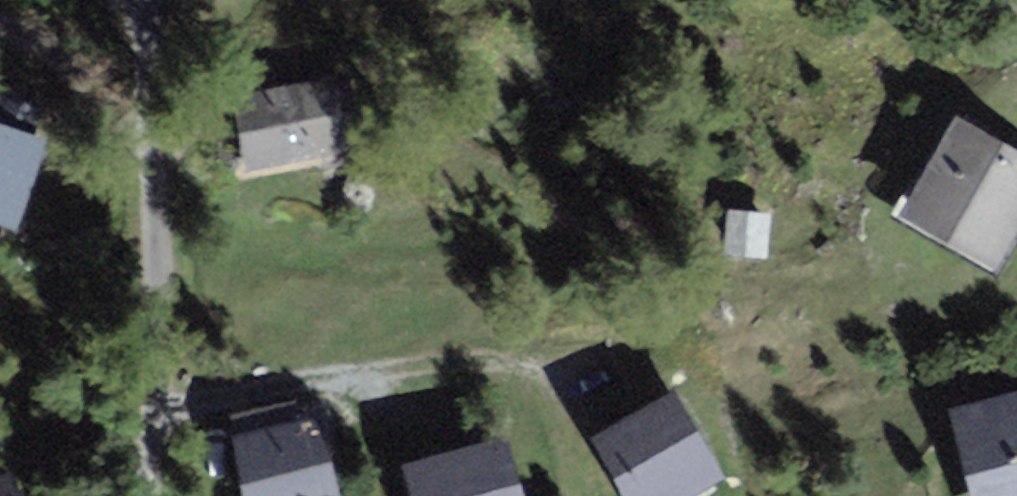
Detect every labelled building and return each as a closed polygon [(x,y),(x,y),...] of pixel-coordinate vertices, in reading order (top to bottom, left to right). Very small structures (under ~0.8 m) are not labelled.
[(337,91),(241,100),(248,169),(343,159),(337,91)] [(1016,229),(1016,161),(958,125),(904,212),(994,267),(1016,229)] [(40,144),(0,130),(0,222),(10,225),(40,144)] [(766,218),(729,215),(727,252),(764,254),(766,218)] [(629,495),(694,495),(716,484),(672,405),(601,443),(629,495)] [(963,419),(982,495),(1016,495),(1016,406),(963,419)] [(238,446),(252,495),(337,495),(317,423),(238,446)] [(410,473),(417,495),(519,495),(504,446),(410,473)]
